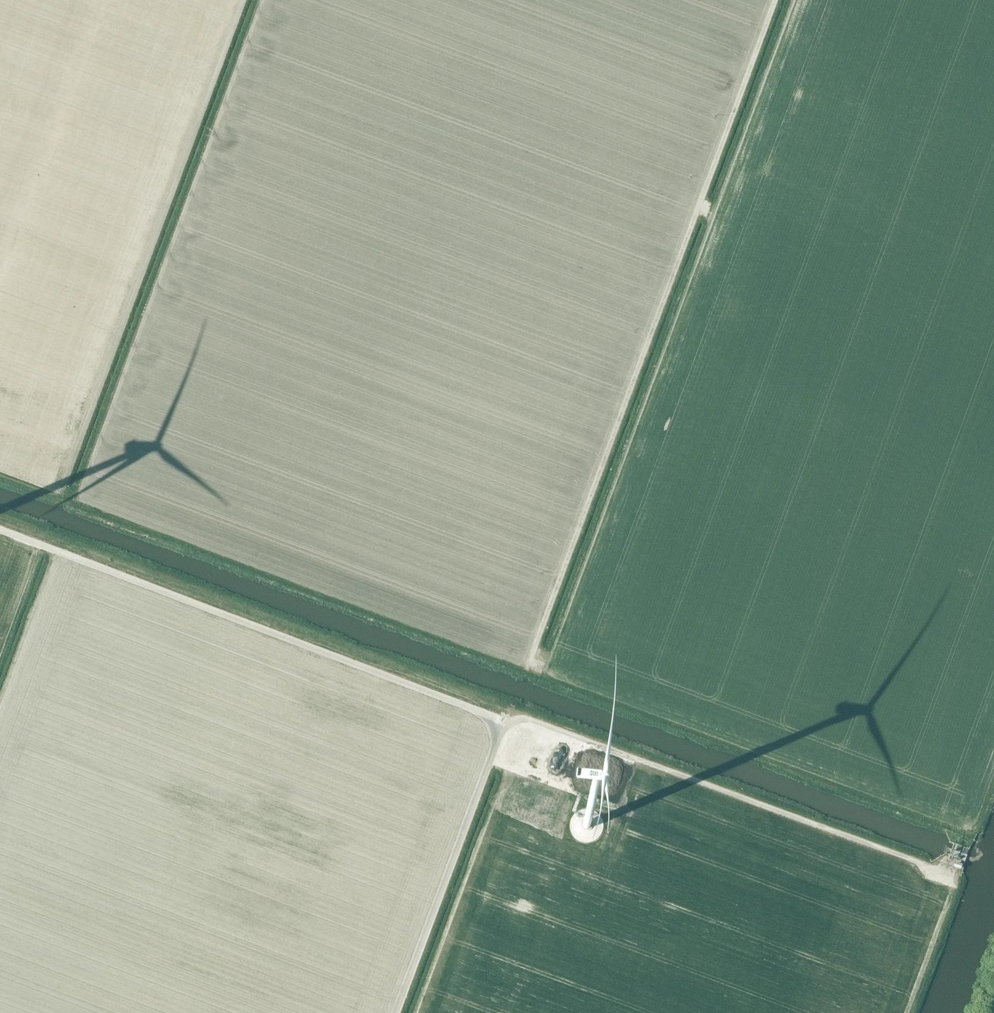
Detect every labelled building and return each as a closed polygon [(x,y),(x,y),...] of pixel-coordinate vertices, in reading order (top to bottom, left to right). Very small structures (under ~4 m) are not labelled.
[(586,821),(585,821),(584,821),(583,821),(583,822),(582,822),(582,823),(581,823),(581,824),(581,825),(581,826),(581,827),(581,828),(581,829),(582,829),(582,830),(583,830),(583,831),(584,831),(585,831),(586,831),(586,832),(587,831),(588,831),(589,831),(589,830),(590,830),(590,829),(591,829),(591,828),(591,827),(591,826),(591,825),(591,824),(591,823),(590,823),(590,822),(589,822),(589,821),(588,821),(587,821),(586,821)]
